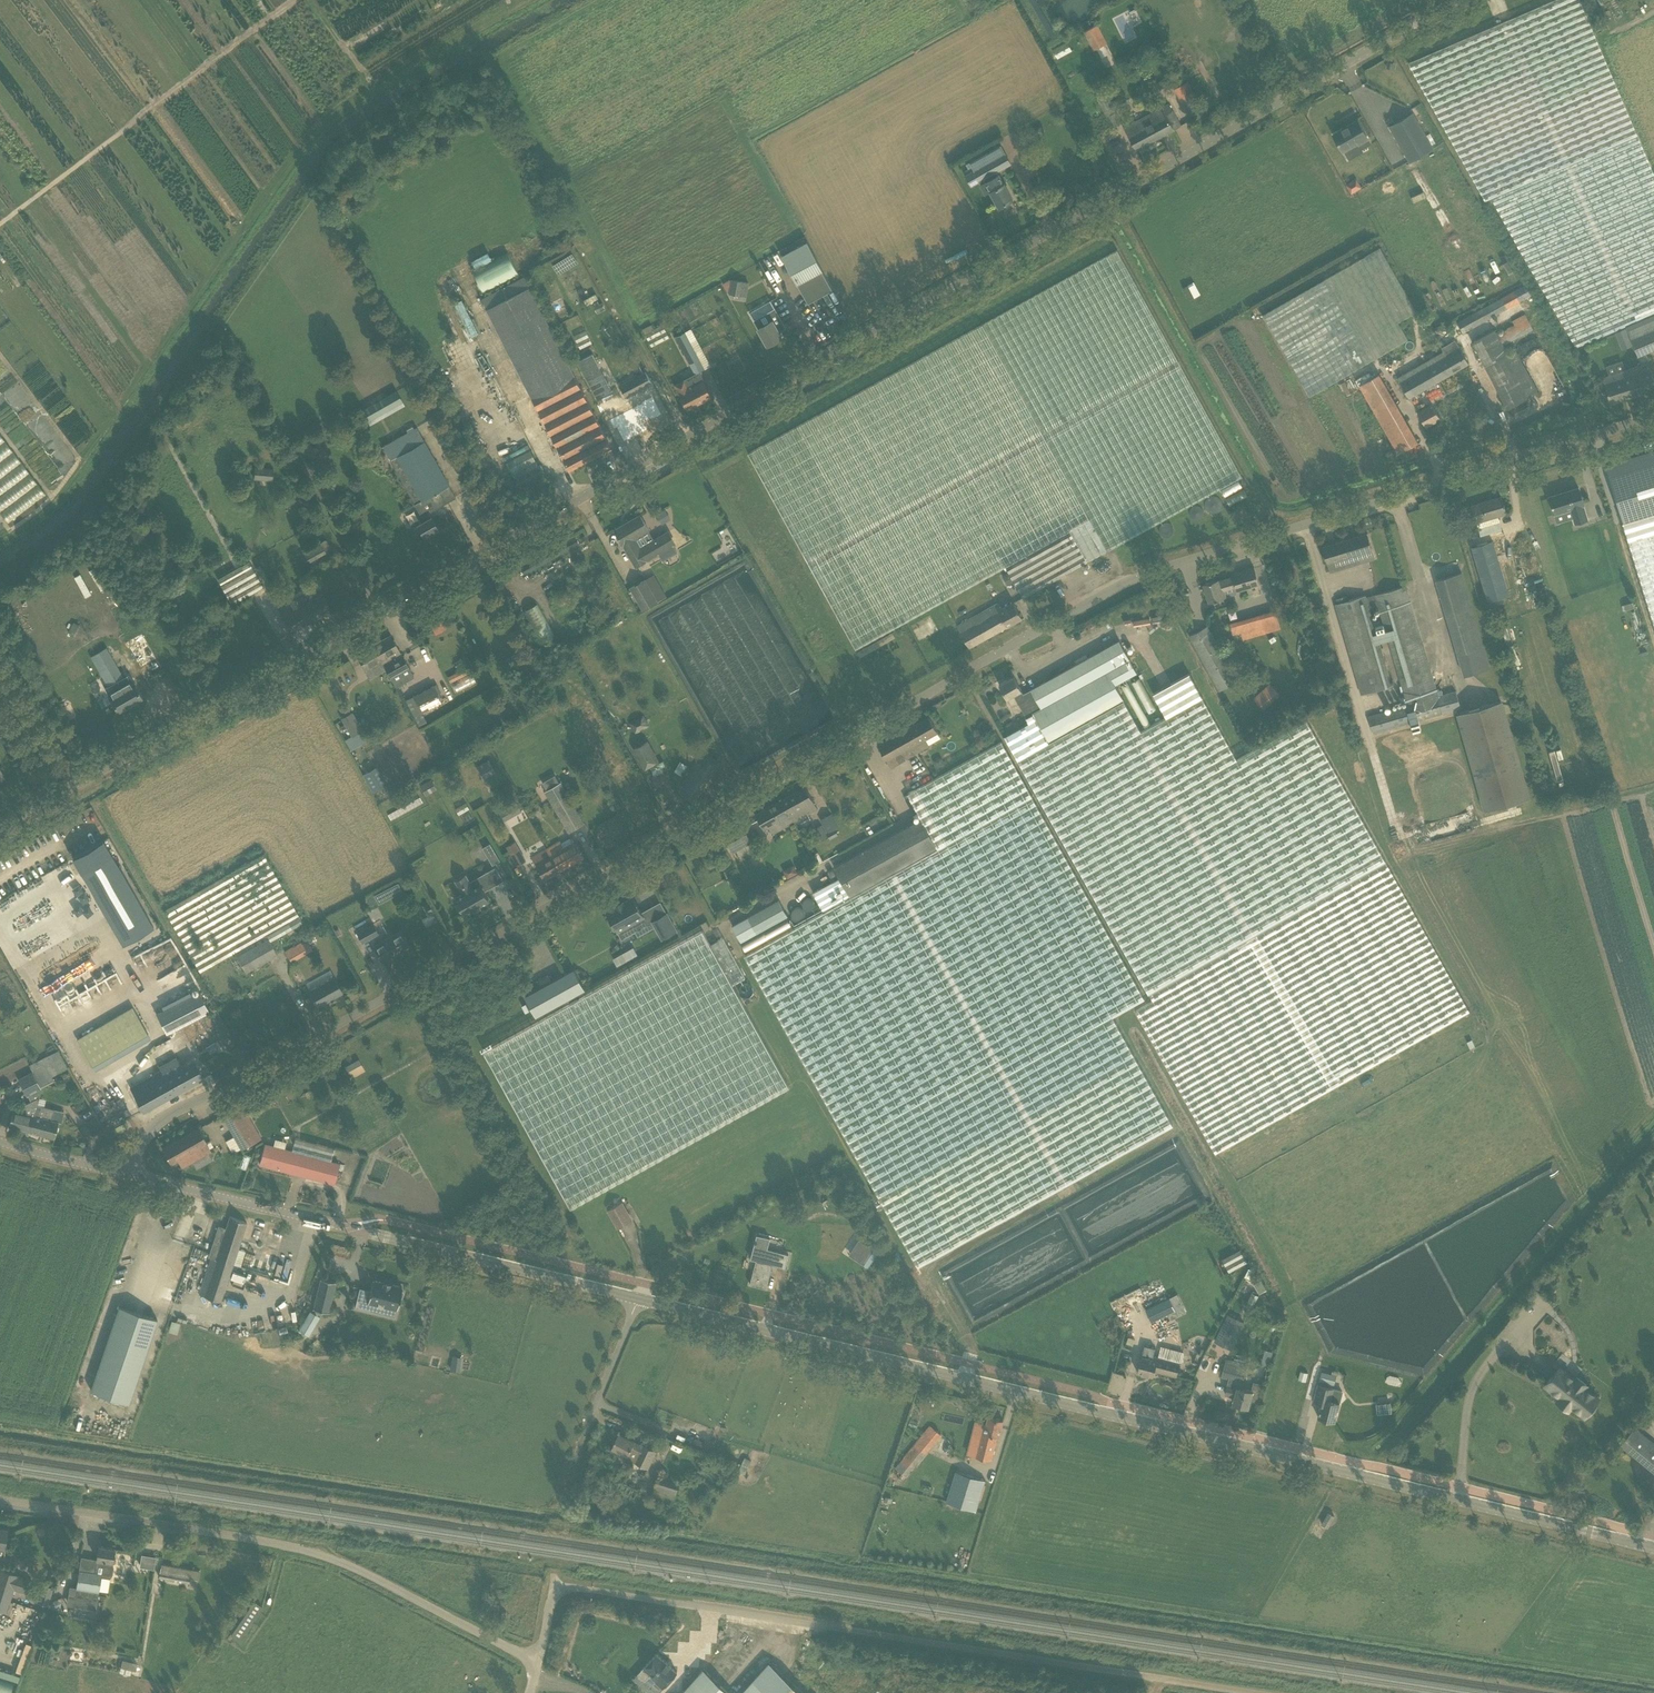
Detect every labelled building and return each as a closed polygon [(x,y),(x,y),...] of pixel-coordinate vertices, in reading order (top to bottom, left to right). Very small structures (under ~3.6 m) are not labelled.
[(1580,0),(1555,0),(1408,63),(1485,200),(1491,197),(1576,347),(1625,326),(1638,356),(1640,364),(1602,377),(1611,403),(1653,389),(1653,380),(1645,352),(1653,349),(1653,171),(1580,0)] [(1097,24),(1083,32),(1093,51),(1107,43),(1097,24)] [(1066,41),(1053,49),(1058,57),(1071,49),(1066,41)] [(1174,88),(1182,102),(1196,95),(1188,80),(1174,88)] [(1174,129),(1181,126),(1169,104),(1124,128),(1136,150),(1174,130),(1174,129)] [(1409,163),(1434,149),(1413,113),(1389,127),(1409,163)] [(1357,122),(1333,136),(1342,152),(1356,144),(1358,147),(1368,141),(1357,122)] [(986,194),(991,191),(999,207),(1001,206),(1002,207),(1002,208),(1002,207),(1006,205),(1005,204),(1007,203),(1013,199),(1005,184),(1004,184),(999,175),(999,174),(997,172),(1011,164),(1005,152),(1001,145),(970,163),(973,170),(970,172),(965,174),(971,186),(984,179),(985,181),(980,184),(986,194)] [(1351,194),(1362,188),(1357,179),(1346,185),(1351,194)] [(781,255),(796,284),(800,292),(806,304),(822,296),(833,290),(823,271),(808,242),(781,255)] [(1408,339),(1398,322),(1416,311),(1379,247),(1361,258),(1262,314),(1309,396),(1408,339)] [(1117,250),(748,453),(856,649),(1006,566),(1023,597),(1114,547),(1242,476),(1117,250)] [(488,251),(472,259),(475,267),(491,258),(488,251)] [(473,271),(484,292),(518,274),(508,253),(473,271)] [(570,470),(612,448),(525,277),(483,298),(489,309),(488,309),(570,470)] [(732,280),(730,293),(740,295),(743,282),(732,280)] [(1461,329),(1463,333),(1531,295),(1524,284),(1457,321),(1461,329)] [(596,294),(584,300),(586,305),(598,299),(596,294)] [(463,297),(454,301),(469,336),(478,332),(463,297)] [(557,313),(567,308),(563,299),(553,304),(557,313)] [(598,314),(606,309),(603,302),(600,304),(596,306),(594,307),(598,314)] [(779,330),(786,326),(776,308),(755,320),(760,328),(759,329),(768,345),(783,337),(779,330)] [(1509,353),(1505,344),(1533,329),(1525,314),(1512,321),(1513,323),(1511,324),(1512,325),(1505,329),(1506,329),(1498,333),(1496,330),(1496,329),(1472,342),(1507,409),(1538,393),(1515,350),(1509,353)] [(663,324),(654,328),(652,324),(643,328),(651,345),(669,336),(663,324)] [(1615,333),(1617,338),(1628,334),(1626,328),(1615,333)] [(581,347),(592,341),(586,329),(574,336),(581,347)] [(695,374),(710,366),(698,343),(694,346),(686,331),(675,336),(695,374)] [(1455,340),(1441,348),(1443,351),(1398,377),(1409,398),(1469,363),(1455,340)] [(1582,357),(1575,360),(1579,367),(1585,363),(1582,357)] [(645,371),(620,385),(627,398),(653,384),(645,371)] [(1360,384),(1398,453),(1417,442),(1380,373),(1360,384)] [(674,384),(688,409),(712,397),(702,379),(692,384),(694,388),(690,390),(685,379),(674,384)] [(396,391),(384,398),(362,410),(368,421),(390,409),(402,402),(396,391)] [(0,395),(0,417),(52,484),(63,475),(0,395)] [(609,420),(614,430),(617,428),(624,442),(648,430),(644,423),(650,420),(651,421),(662,415),(653,396),(641,402),(642,403),(609,420)] [(1431,406),(1417,414),(1424,427),(1438,420),(1431,406)] [(1438,426),(1431,429),(1435,438),(1443,434),(1438,426)] [(417,525),(423,537),(437,529),(429,513),(455,498),(448,486),(449,485),(424,441),(417,427),(382,446),(390,461),(392,459),(415,504),(414,505),(423,521),(417,525)] [(45,495),(0,435),(0,512),(8,523),(45,495)] [(313,457),(318,448),(306,441),(301,450),(313,457)] [(527,445),(504,457),(515,479),(517,477),(516,485),(520,491),(547,477),(541,465),(539,466),(527,445)] [(1653,512),(1653,447),(1606,462),(1623,521),(1653,512)] [(255,467),(254,479),(273,480),(273,469),(255,467)] [(1584,505),(1579,488),(1549,497),(1554,514),(1570,509),(1575,524),(1588,520),(1583,505),(1584,505)] [(1506,513),(1501,496),(1471,505),(1481,534),(1501,528),(1498,516),(1506,513)] [(1453,507),(1451,507),(1443,510),(1445,515),(1454,512),(1453,507)] [(657,514),(663,524),(671,519),(666,509),(657,514)] [(1623,521),(1653,623),(1653,512),(1623,521)] [(641,547),(636,538),(650,530),(640,515),(615,530),(624,545),(636,566),(647,560),(647,559),(675,543),(668,532),(641,547)] [(1372,551),(1367,534),(1367,533),(1322,547),(1330,572),(1360,563),(1358,555),(1372,551)] [(1493,539),(1472,546),(1488,599),(1509,592),(1493,539)] [(249,560),(217,577),(231,603),(263,585),(249,560)] [(71,567),(66,570),(76,588),(81,585),(71,567)] [(1236,592),(1260,585),(1254,567),(1231,574),(1232,577),(1219,581),(1218,579),(1203,584),(1209,602),(1226,596),(1224,590),(1234,587),(1236,592)] [(1435,579),(1457,654),(1484,646),(1462,571),(1435,579)] [(1013,582),(1008,573),(1003,576),(1008,586),(1013,582)] [(57,605),(66,602),(58,578),(49,581),(57,605)] [(645,580),(641,582),(631,588),(644,610),(658,602),(645,580)] [(1335,599),(1336,603),(1334,603),(1361,694),(1392,684),(1370,608),(1378,606),(1407,704),(1368,716),(1373,733),(1461,708),(1456,690),(1439,695),(1406,585),(1367,596),(1366,594),(1346,600),(1345,596),(1335,599)] [(610,596),(601,601),(604,607),(614,602),(610,596)] [(957,626),(969,648),(1022,618),(1013,602),(1000,610),(997,604),(957,626)] [(540,643),(555,635),(538,604),(523,612),(540,643)] [(1234,634),(1239,633),(1241,639),(1281,628),(1275,608),(1230,621),(1234,634)] [(479,610),(478,618),(487,620),(488,612),(479,610)] [(428,622),(433,630),(436,635),(446,629),(439,616),(428,622)] [(1133,620),(1134,626),(1151,624),(1150,618),(1133,620)] [(78,625),(73,622),(68,632),(73,634),(78,625)] [(1510,638),(1506,625),(1501,627),(1505,640),(1510,638)] [(1219,691),(1237,681),(1207,626),(1189,636),(1219,691)] [(404,659),(391,636),(384,640),(387,646),(383,648),(386,652),(379,656),(382,661),(396,687),(413,677),(408,668),(408,667),(404,659)] [(384,640),(357,655),(362,665),(365,670),(382,661),(379,656),(386,652),(383,648),(387,646),(384,640)] [(1253,936),(1140,732),(1114,685),(1137,672),(1119,641),(1024,694),(1014,676),(999,684),(1006,697),(1013,694),(1029,723),(1004,736),(1147,989),(1153,1000),(1136,1009),(1216,1153),(1469,1013),(1386,862),(1253,936)] [(108,694),(118,710),(131,702),(141,697),(132,680),(127,683),(124,677),(123,678),(112,658),(97,667),(108,686),(113,684),(116,689),(108,694)] [(1031,665),(1028,669),(1044,678),(1047,673),(1031,665)] [(1253,936),(1386,862),(1306,719),(1237,758),(1203,697),(1202,697),(1189,673),(1153,694),(1166,717),(1140,732),(1253,936)] [(1136,678),(1131,681),(1138,691),(1143,687),(1136,678)] [(1269,683),(1253,698),(1264,709),(1280,695),(1269,683)] [(413,695),(421,712),(442,702),(433,685),(413,695)] [(1155,709),(1148,691),(1140,694),(1147,711),(1155,709)] [(1457,714),(1475,778),(1484,811),(1531,798),(1504,701),(1457,714)] [(367,741),(361,731),(363,730),(352,711),(341,718),(351,736),(345,740),(351,750),(367,741)] [(634,720),(634,719),(628,723),(635,734),(640,731),(640,730),(643,728),(644,729),(650,726),(643,714),(637,717),(638,718),(634,720)] [(929,716),(879,745),(891,768),(930,746),(926,739),(937,732),(929,716)] [(745,953),(919,1265),(1173,1124),(1112,1016),(1144,998),(1001,741),(908,793),(921,817),(834,866),(840,876),(850,894),(823,909),(745,953)] [(634,750),(644,768),(656,762),(651,753),(653,752),(648,742),(634,750)] [(489,759),(477,765),(485,779),(496,772),(489,759)] [(592,769),(592,764),(593,760),(590,759),(585,759),(583,768),(592,769)] [(377,766),(362,774),(372,792),(387,784),(377,766)] [(9,784),(0,769),(0,789),(9,784)] [(657,787),(669,780),(664,772),(662,772),(652,777),(657,787)] [(545,791),(569,832),(585,823),(561,781),(545,791)] [(808,791),(805,786),(781,800),(794,822),(818,809),(808,791)] [(781,800),(755,814),(764,829),(769,826),(774,834),(794,822),(781,800)] [(510,805),(515,814),(521,811),(517,802),(510,805)] [(827,832),(840,825),(833,813),(821,820),(827,832)] [(822,824),(815,828),(824,845),(831,841),(822,824)] [(724,836),(730,846),(731,849),(750,838),(743,826),(724,836)] [(827,833),(830,839),(838,835),(835,829),(827,833)] [(158,923),(109,836),(78,854),(127,941),(158,923)] [(553,857),(560,871),(584,857),(575,842),(574,844),(571,839),(562,844),(560,841),(546,849),(551,858),(553,857)] [(507,845),(518,865),(526,860),(515,841),(507,845)] [(490,860),(498,856),(490,843),(483,848),(490,860)] [(532,857),(545,880),(560,871),(553,857),(551,858),(546,849),(532,857)] [(235,952),(246,972),(277,954),(270,941),(302,923),(298,917),(299,916),(263,854),(165,911),(201,972),(235,952)] [(793,864),(783,870),(787,878),(798,873),(793,864)] [(836,875),(833,868),(828,871),(832,877),(836,875)] [(474,888),(470,882),(459,888),(463,894),(456,898),(466,915),(475,910),(481,907),(481,906),(490,901),(484,891),(497,884),(489,870),(481,875),(484,882),(474,888)] [(850,894),(840,876),(813,891),(823,909),(850,894)] [(398,883),(389,887),(394,896),(402,891),(398,883)] [(616,906),(607,911),(613,923),(611,924),(614,931),(617,929),(622,939),(648,924),(633,897),(624,902),(623,901),(615,905),(616,906)] [(780,899),(748,917),(732,926),(741,942),(789,916),(780,899)] [(653,921),(662,938),(677,930),(667,913),(653,921)] [(376,935),(379,933),(372,923),(356,932),(362,943),(365,941),(376,935)] [(709,940),(715,937),(710,928),(704,931),(709,940)] [(374,946),(383,962),(410,946),(401,931),(374,946)] [(733,985),(745,977),(724,938),(711,945),(703,931),(537,1023),(484,1053),(572,1209),(790,1087),(733,985)] [(172,969),(185,963),(173,938),(160,944),(172,969)] [(295,944),(285,951),(292,962),(312,949),(306,939),(303,940),(303,941),(301,942),(300,941),(298,943),(296,945),(295,944)] [(620,954),(613,958),(617,966),(624,962),(620,954)] [(574,969),(525,996),(536,1016),(585,989),(574,969)] [(343,993),(337,983),(334,976),(309,990),(318,1006),(343,993)] [(199,992),(156,1014),(166,1033),(209,1011),(199,992)] [(217,1042),(230,1033),(215,1009),(173,1035),(181,1046),(199,1035),(210,1054),(221,1048),(217,1042)] [(107,1021),(77,1038),(95,1071),(115,1059),(126,1053),(107,1021)] [(1467,1042),(1470,1049),(1475,1047),(1472,1039),(1467,1042)] [(129,1087),(143,1111),(204,1078),(194,1060),(179,1068),(166,1046),(151,1054),(160,1070),(129,1087)] [(45,1065),(62,1056),(59,1050),(42,1058),(45,1065)] [(346,1065),(351,1076),(365,1070),(359,1058),(346,1065)] [(41,1088),(53,1081),(54,1081),(52,1076),(51,1077),(42,1059),(29,1066),(32,1072),(41,1088)] [(318,1065),(316,1072),(323,1074),(325,1067),(318,1065)] [(41,1088),(32,1072),(18,1079),(27,1096),(41,1088)] [(99,1085),(88,1089),(103,1128),(115,1123),(99,1085)] [(9,1126),(31,1132),(39,1098),(37,1098),(25,1104),(22,1113),(13,1110),(9,1126)] [(39,1098),(31,1132),(54,1138),(58,1122),(51,1120),(54,1109),(50,1108),(37,1105),(39,1098)] [(222,1114),(241,1149),(261,1138),(241,1104),(222,1114)] [(178,1160),(182,1167),(211,1151),(207,1144),(207,1143),(199,1128),(162,1148),(171,1164),(178,1160)] [(335,1184),(337,1173),(340,1164),(331,1161),(334,1148),(295,1138),(292,1151),(265,1143),(260,1164),(301,1175),(302,1176),(302,1175),(310,1177),(309,1178),(310,1178),(311,1177),(318,1179),(318,1180),(319,1180),(319,1179),(326,1181),(326,1182),(327,1182),(335,1184)] [(608,1211),(618,1230),(634,1221),(623,1203),(608,1211)] [(221,1299),(247,1222),(230,1216),(226,1229),(218,1226),(208,1257),(211,1258),(200,1292),(221,1299)] [(751,1259),(756,1261),(750,1284),(766,1288),(773,1265),(785,1268),(789,1254),(781,1252),(768,1248),(770,1239),(758,1236),(751,1259)] [(864,1264),(873,1249),(861,1242),(852,1256),(864,1264)] [(1222,1258),(1228,1270),(1247,1261),(1240,1248),(1222,1258)] [(1246,1277),(1251,1279),(1255,1270),(1250,1268),(1246,1277)] [(243,1282),(245,1275),(232,1270),(229,1277),(243,1282)] [(313,1309),(328,1312),(336,1282),(321,1278),(313,1309)] [(403,1292),(401,1290),(402,1287),(390,1284),(390,1283),(383,1281),(383,1282),(373,1280),(370,1290),(360,1288),(355,1307),(369,1310),(375,1304),(397,1310),(399,1298),(402,1297),(403,1292)] [(1261,1280),(1254,1284),(1259,1294),(1266,1290),(1261,1280)] [(1146,1310),(1152,1323),(1176,1311),(1169,1298),(1146,1310)] [(91,1391),(129,1404),(157,1319),(119,1307),(91,1391)] [(298,1329),(309,1334),(319,1314),(308,1309),(298,1329)] [(1243,1326),(1227,1318),(1214,1342),(1230,1351),(1243,1326)] [(1128,1356),(1132,1341),(1120,1337),(1115,1353),(1117,1353),(1128,1356)] [(1142,1355),(1137,1372),(1153,1376),(1155,1371),(1176,1376),(1180,1362),(1182,1363),(1184,1353),(1156,1345),(1154,1355),(1153,1358),(1142,1355)] [(1265,1349),(1263,1356),(1271,1358),(1273,1352),(1265,1349)] [(453,1355),(449,1370),(461,1372),(464,1358),(453,1355)] [(1207,1359),(1201,1369),(1208,1372),(1213,1362),(1207,1359)] [(1248,1407),(1250,1399),(1259,1402),(1264,1383),(1253,1380),(1251,1390),(1238,1387),(1240,1380),(1243,1381),(1248,1364),(1226,1359),(1225,1363),(1221,1376),(1229,1378),(1227,1385),(1228,1386),(1225,1394),(1235,1397),(1233,1403),(1248,1407)] [(1560,1366),(1545,1385),(1584,1418),(1600,1399),(1560,1366)] [(1301,1371),(1298,1380),(1306,1382),(1308,1373),(1301,1371)] [(1320,1380),(1335,1384),(1337,1375),(1322,1371),(1320,1380)] [(1322,1402),(1318,1417),(1335,1421),(1342,1390),(1318,1384),(1314,1400),(1322,1402)] [(1391,1412),(1390,1402),(1376,1404),(1377,1413),(1391,1412)] [(987,1424),(984,1423),(975,1456),(992,1460),(998,1436),(1000,1436),(1003,1420),(989,1416),(987,1424)] [(942,1434),(930,1424),(925,1430),(921,1427),(918,1431),(921,1434),(888,1474),(900,1484),(942,1434)] [(1620,1444),(1653,1472),(1653,1443),(1635,1427),(1620,1444)] [(634,1441),(619,1433),(612,1447),(627,1455),(624,1460),(630,1463),(628,1468),(644,1476),(657,1451),(641,1443),(640,1445),(634,1442),(634,1441)] [(949,1491),(979,1500),(985,1480),(956,1471),(949,1491)] [(671,1507),(676,1493),(680,1481),(658,1474),(655,1486),(650,1500),(671,1507)] [(95,1610),(97,1601),(101,1576),(109,1577),(112,1575),(113,1566),(112,1562),(114,1549),(98,1546),(94,1573),(79,1570),(75,1598),(73,1606),(95,1610)] [(142,1554),(140,1567),(153,1569),(155,1557),(142,1554)] [(158,1577),(189,1583),(188,1588),(196,1589),(198,1580),(199,1571),(192,1569),(191,1569),(193,1560),(165,1554),(163,1564),(162,1564),(161,1563),(159,1572),(158,1577)] [(16,1575),(0,1570),(0,1608),(6,1610),(12,1589),(27,1593),(31,1579),(16,1575)] [(43,1583),(40,1592),(37,1601),(48,1604),(50,1596),(53,1587),(43,1583)] [(662,1689),(677,1672),(657,1653),(638,1674),(645,1680),(651,1674),(658,1680),(655,1683),(662,1689)] [(742,1692),(803,1692),(769,1662),(742,1692)] [(17,1681),(19,1675),(0,1669),(0,1675),(17,1681)] [(682,1692),(730,1692),(704,1669),(682,1692)] [(14,1683),(0,1679),(0,1692),(11,1692),(14,1683)]
